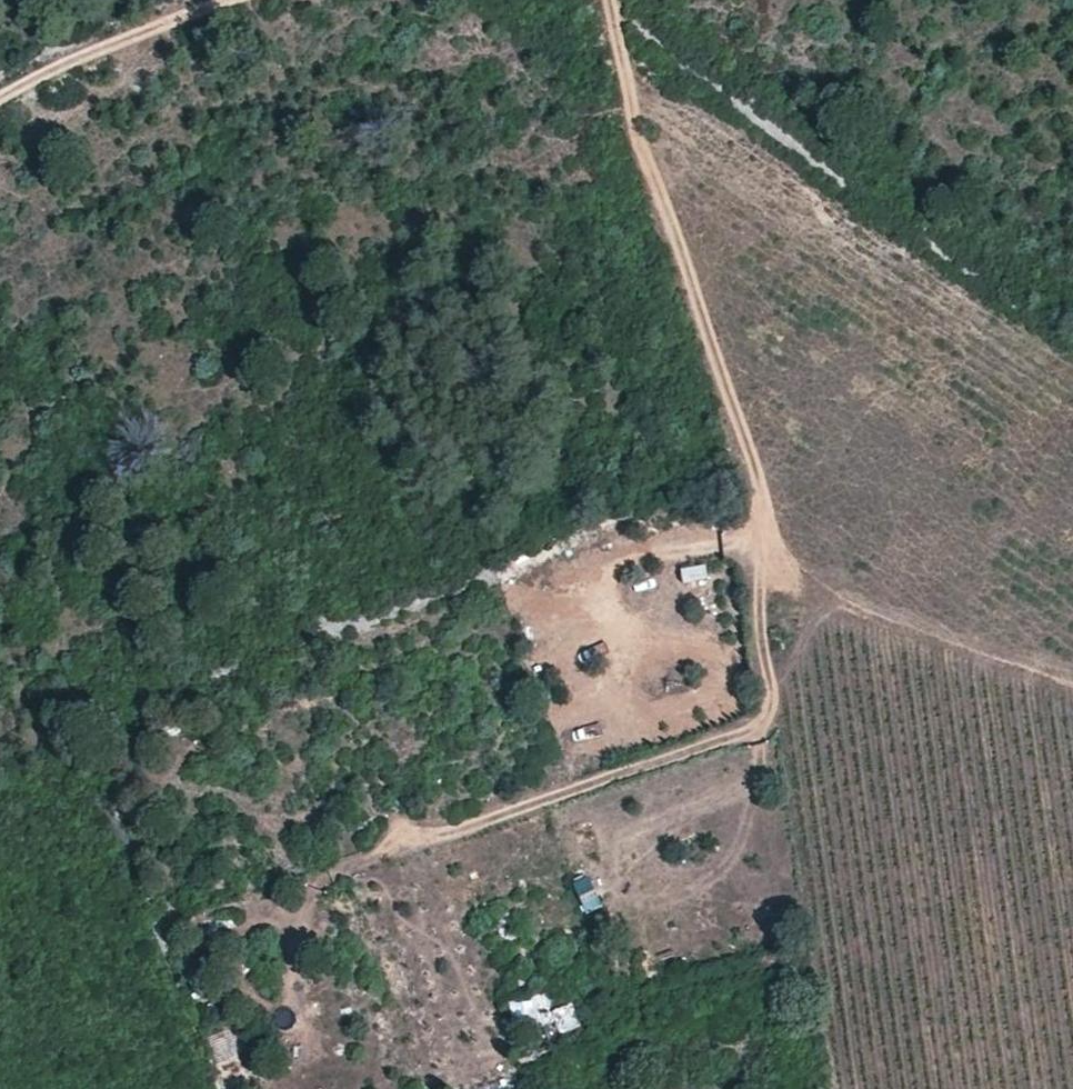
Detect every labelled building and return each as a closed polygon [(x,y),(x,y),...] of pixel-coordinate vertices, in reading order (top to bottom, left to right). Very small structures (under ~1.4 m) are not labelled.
[(711,567),(688,570),(691,587),(713,584),(711,567)] [(575,883),(585,917),(605,910),(595,877),(575,883)] [(573,1004),(538,1016),(547,1041),(582,1029),(573,1004)] [(206,1038),(217,1066),(241,1056),(231,1028),(206,1038)]
